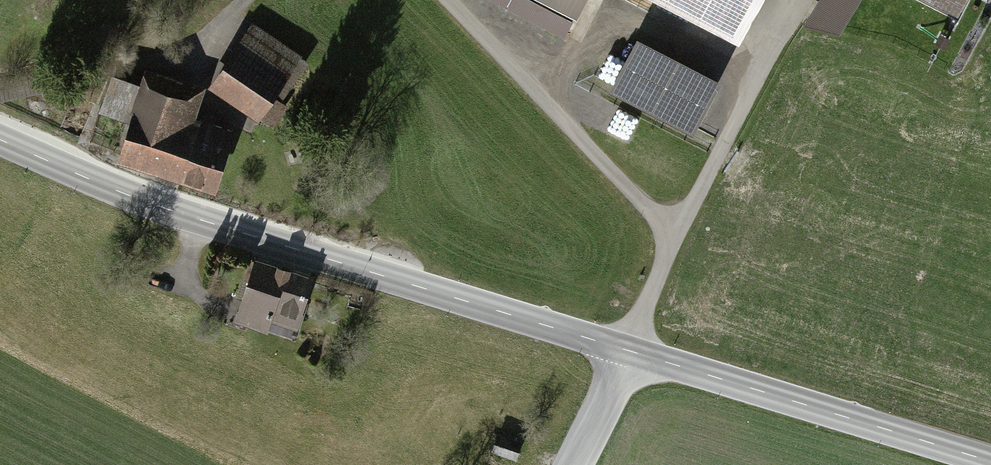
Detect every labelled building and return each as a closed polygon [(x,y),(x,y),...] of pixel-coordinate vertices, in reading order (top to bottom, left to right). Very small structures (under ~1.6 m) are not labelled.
[(743,26),(756,0),(692,0),(743,26)] [(809,26),(847,37),(857,0),(817,0),(809,26)] [(947,22),(958,0),(903,0),(947,22)] [(253,26),(212,84),(256,114),(296,56),(253,26)] [(715,79),(639,40),(616,86),(692,125),(715,79)] [(121,154),(214,183),(230,132),(189,119),(199,88),(155,74),(140,121),(132,118),(121,154)] [(309,281),(256,264),(239,317),(291,334),(309,281)]
